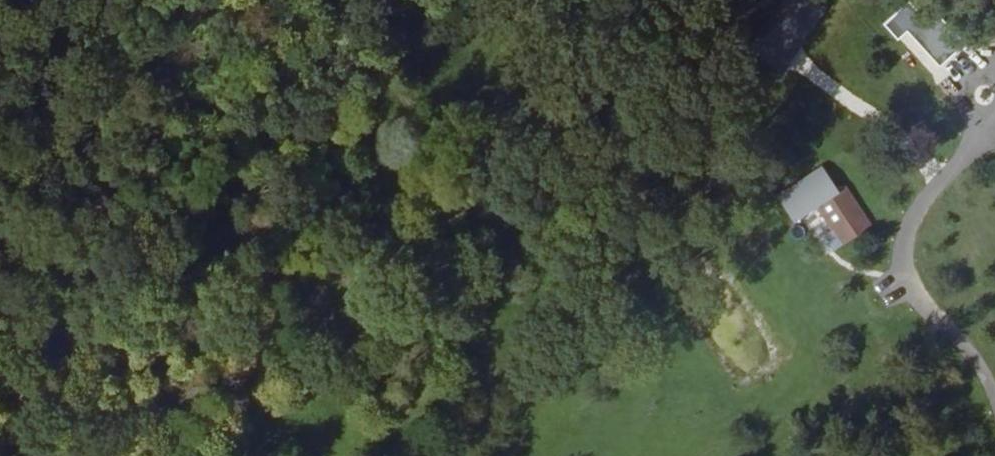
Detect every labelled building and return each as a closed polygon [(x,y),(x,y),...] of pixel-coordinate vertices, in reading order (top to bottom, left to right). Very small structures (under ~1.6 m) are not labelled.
[(825,166),(776,193),(794,224),(815,212),(835,247),(872,227),(848,185),(838,190),(825,166)]
